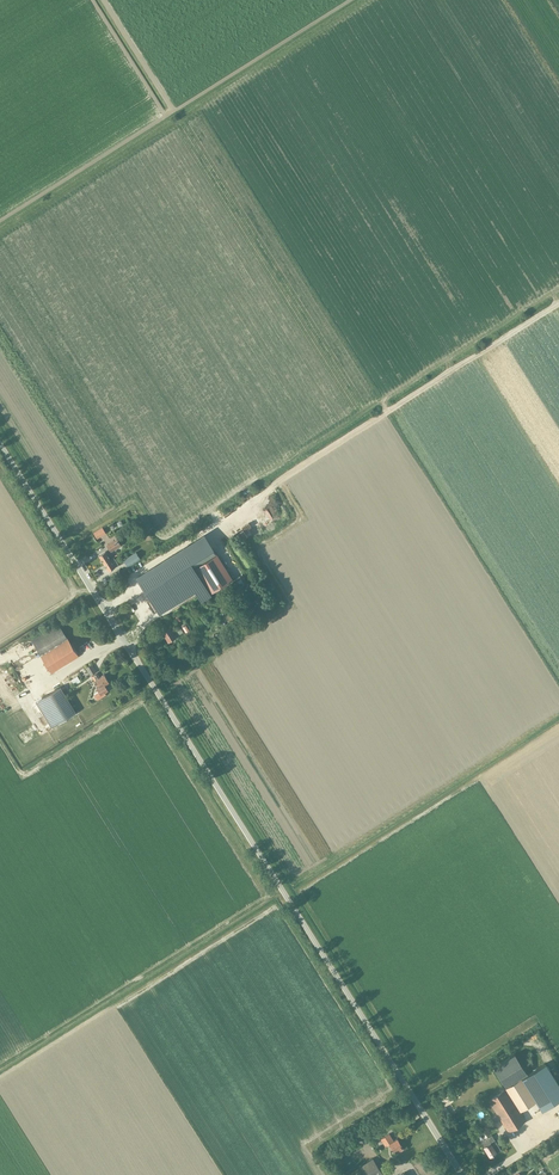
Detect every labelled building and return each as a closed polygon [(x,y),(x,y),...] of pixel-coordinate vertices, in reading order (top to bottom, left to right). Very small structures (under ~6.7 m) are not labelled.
[(371,437),(374,436),(395,423),(394,421),(391,415),(380,422),(383,421),(356,438),(364,436),(364,438),(366,438),(370,435),(371,437)] [(205,535),(183,549),(138,577),(159,611),(195,588),(202,599),(210,593),(206,588),(194,568),(216,553),(205,535)] [(117,540),(106,546),(110,552),(120,546),(117,540)] [(109,560),(106,555),(105,552),(98,556),(103,564),(109,560)] [(137,552),(124,560),(128,565),(141,558),(137,552)] [(194,568),(206,588),(210,593),(232,579),(233,579),(216,553),(194,568)] [(109,560),(103,564),(108,571),(118,565),(113,557),(110,560),(109,560)] [(134,602),(140,599),(133,585),(127,588),(134,602)] [(78,656),(67,640),(68,640),(57,623),(31,640),(41,656),(51,673),(78,656)] [(186,633),(189,631),(184,623),(180,625),(186,633)] [(170,628),(162,633),(168,642),(175,637),(183,632),(179,626),(175,628),(176,629),(171,631),(170,628)] [(91,664),(85,668),(90,676),(96,672),(91,664)] [(74,682),(79,678),(76,673),(70,678),(74,682)] [(97,674),(92,677),(94,681),(95,681),(99,687),(97,689),(100,695),(100,697),(102,698),(103,693),(108,691),(104,685),(109,683),(104,675),(99,678),(97,674)] [(52,727),(57,724),(76,712),(60,687),(36,702),(52,727)] [(527,1074),(514,1054),(493,1067),(505,1086),(516,1079),(517,1081),(521,1079),(527,1074)] [(508,1132),(526,1121),(520,1112),(536,1102),(521,1079),(517,1081),(505,1088),(505,1089),(488,1100),(508,1132)] [(404,1149),(402,1146),(397,1139),(393,1141),(391,1137),(388,1139),(390,1143),(389,1144),(394,1151),(398,1149),(400,1152),(404,1149)] [(496,1152),(491,1143),(492,1142),(488,1137),(481,1142),(484,1147),(489,1156),(496,1152)] [(383,1174),(373,1158),(348,1174),(349,1174),(383,1174)]
